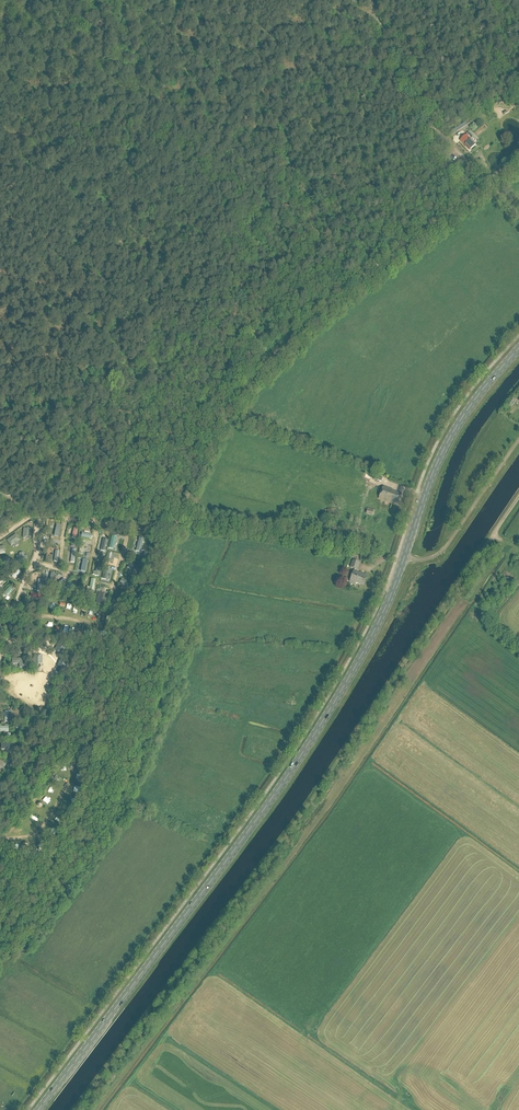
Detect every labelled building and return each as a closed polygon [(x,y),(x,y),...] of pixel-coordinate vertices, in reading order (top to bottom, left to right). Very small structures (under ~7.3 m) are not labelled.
[(464,121),(449,131),(452,136),(467,126),(464,121)] [(470,151),(476,145),(466,135),(460,141),(470,151)] [(498,409),(502,411),(507,404),(504,402),(498,409)] [(515,403),(514,405),(508,402),(507,404),(518,412),(518,406),(515,403)] [(398,504),(402,494),(392,491),(393,490),(383,486),(379,499),(392,504),(392,502),(398,504)] [(357,570),(359,563),(353,561),(351,568),(357,570)] [(131,577),(135,578),(139,568),(129,564),(127,569),(130,570),(133,572),(131,577)] [(353,572),(350,581),(349,583),(355,586),(356,583),(364,586),(367,577),(353,572)] [(54,650),(61,655),(66,648),(59,643),(54,650)] [(60,668),(58,674),(62,675),(67,662),(59,659),(56,666),(60,668)]
